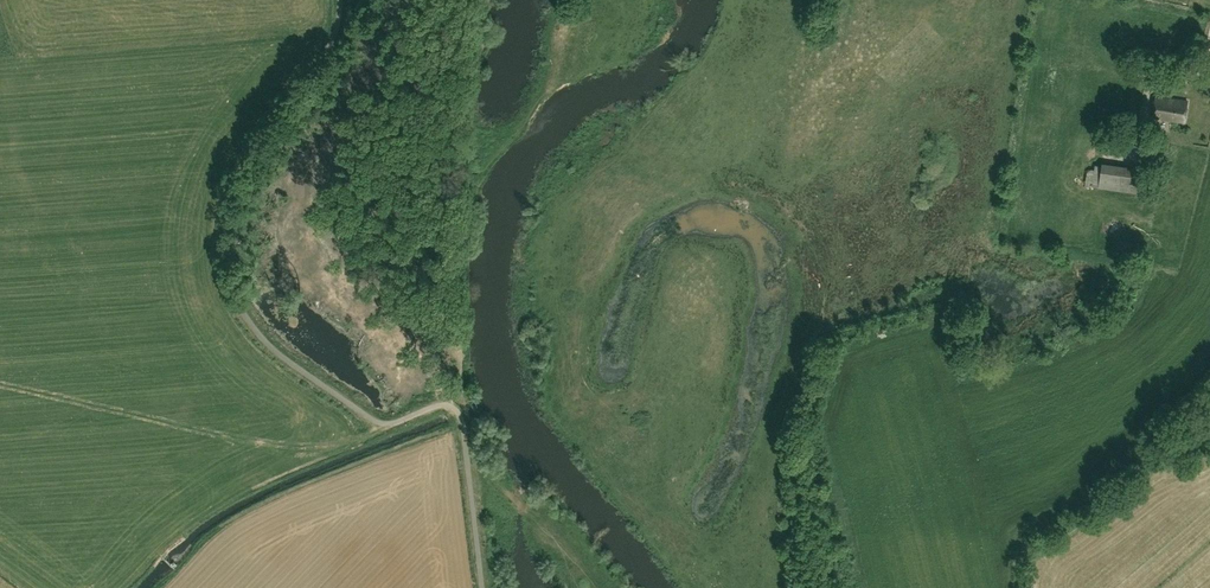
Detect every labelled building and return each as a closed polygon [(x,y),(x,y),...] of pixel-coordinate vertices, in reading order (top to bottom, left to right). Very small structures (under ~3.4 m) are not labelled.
[(1185,122),(1188,101),(1156,96),(1153,117),(1185,122)] [(1095,170),(1092,186),(1098,187),(1101,166),(1095,165),(1095,170)] [(1134,186),(1134,169),(1103,168),(1102,186),(1134,186)]
